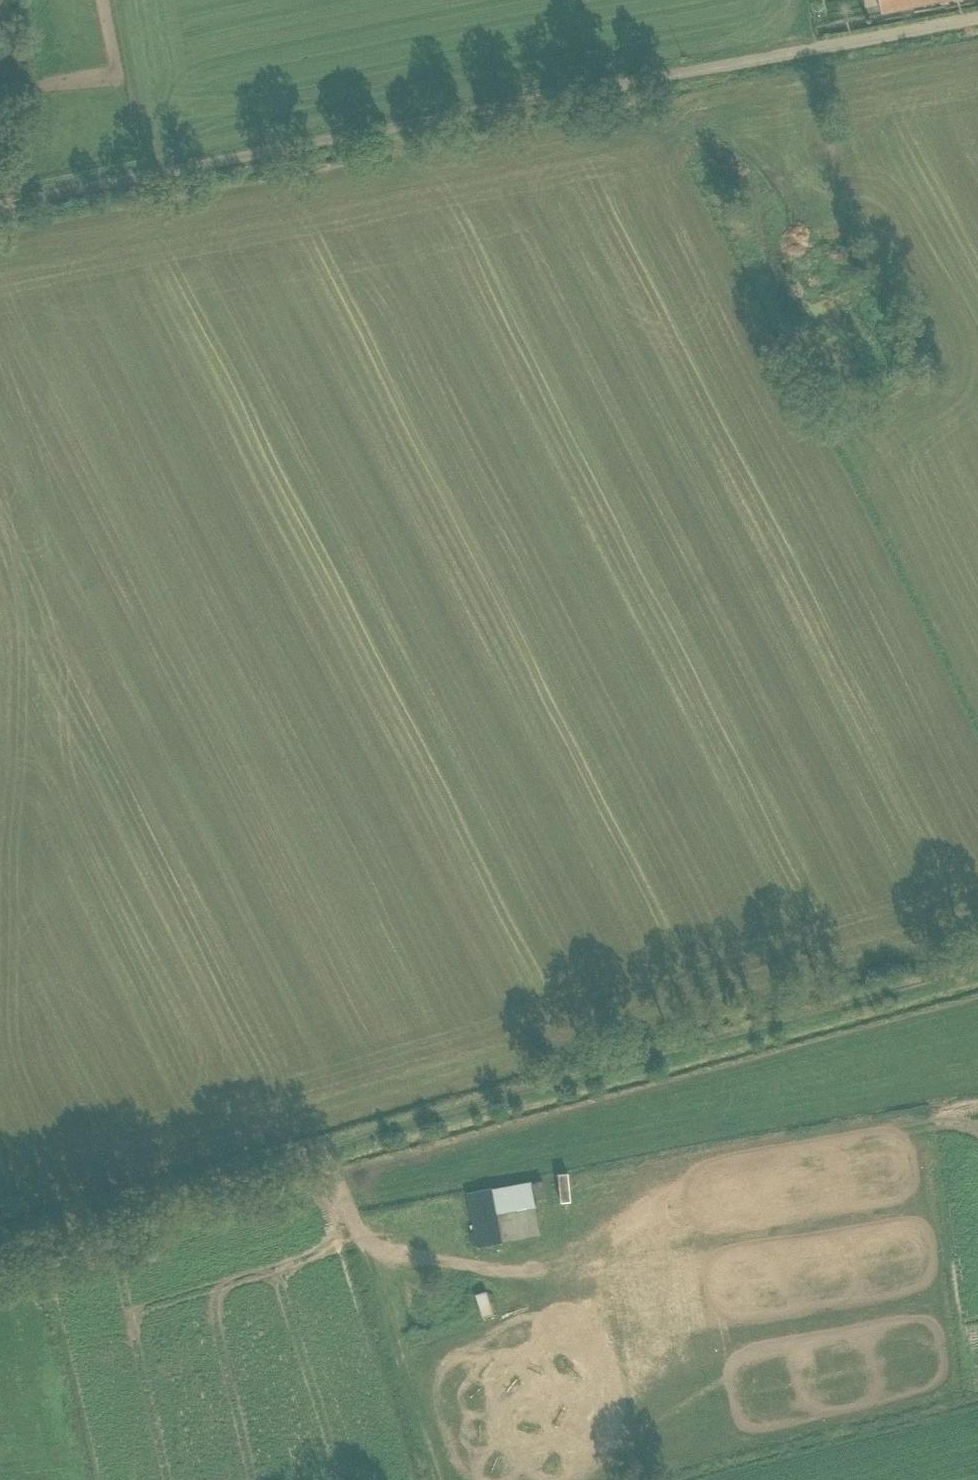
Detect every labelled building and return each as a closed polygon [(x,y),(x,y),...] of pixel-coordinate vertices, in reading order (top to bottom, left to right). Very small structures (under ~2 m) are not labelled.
[(951,0),(879,0),(882,15),(951,0)] [(531,1182),(469,1194),(479,1246),(501,1241),(496,1213),(535,1206),(531,1182)] [(476,1286),(463,1290),(472,1316),(485,1312),(476,1286)] [(487,1291),(490,1309),(501,1307),(497,1288),(487,1291)]
